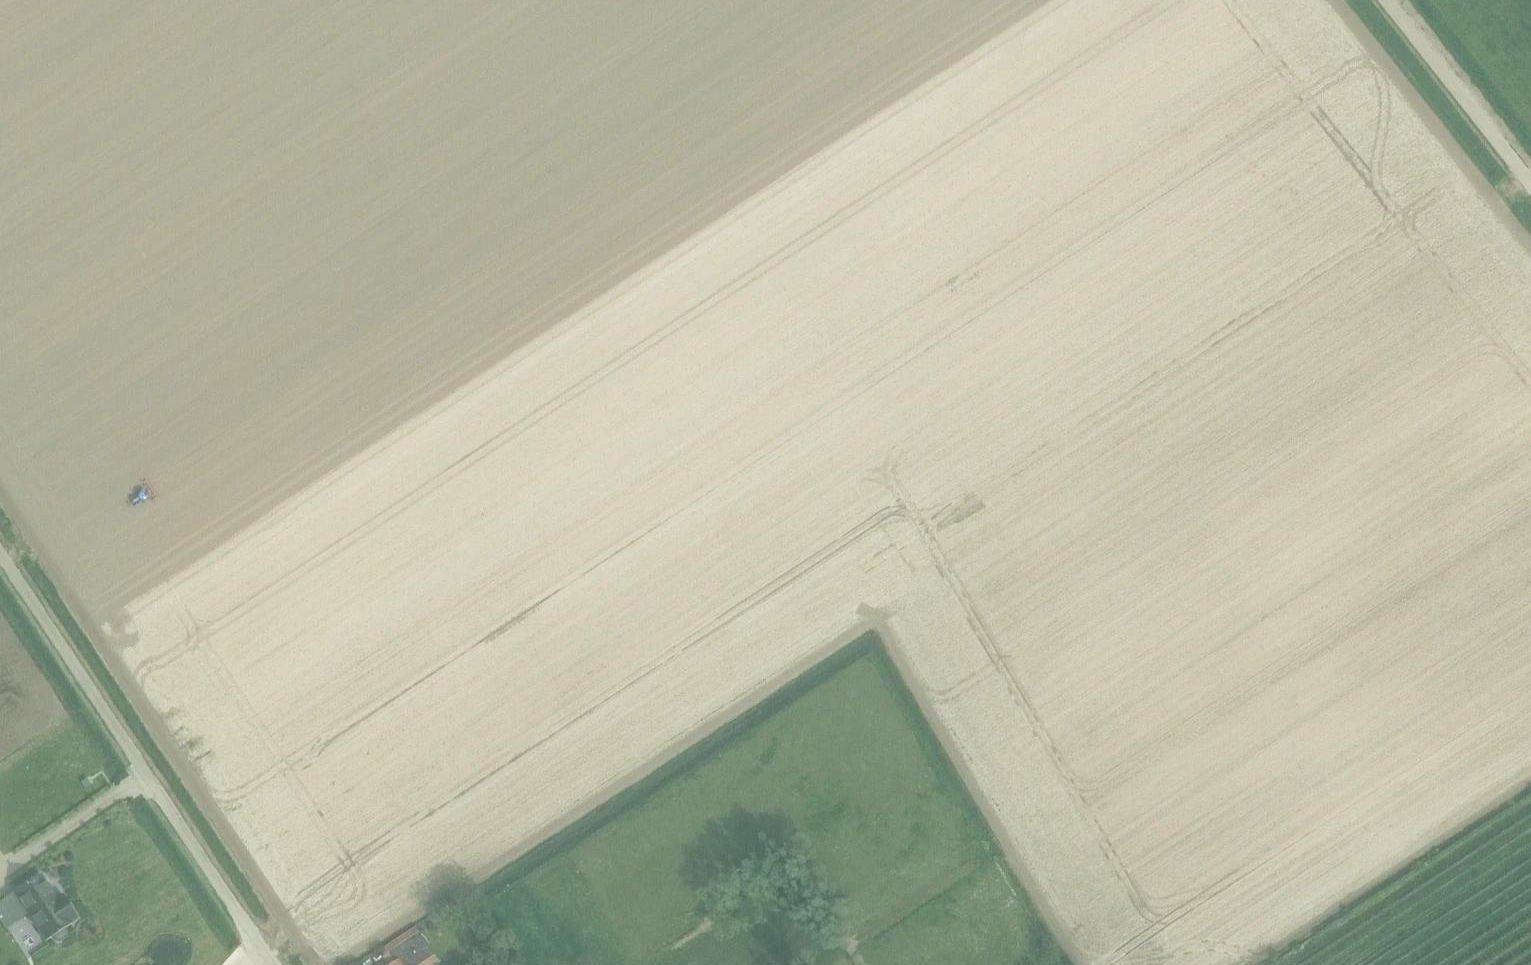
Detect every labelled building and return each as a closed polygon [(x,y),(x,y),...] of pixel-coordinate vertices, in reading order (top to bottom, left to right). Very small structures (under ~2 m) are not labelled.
[(13,892),(46,942),(53,937),(55,939),(59,940),(66,936),(67,931),(65,928),(72,923),(71,922),(78,917),(64,894),(57,898),(42,873),(13,892)] [(419,926),(406,935),(408,939),(386,954),(392,963),(390,964),(419,964),(424,962),(426,964),(439,956),(419,926)]
